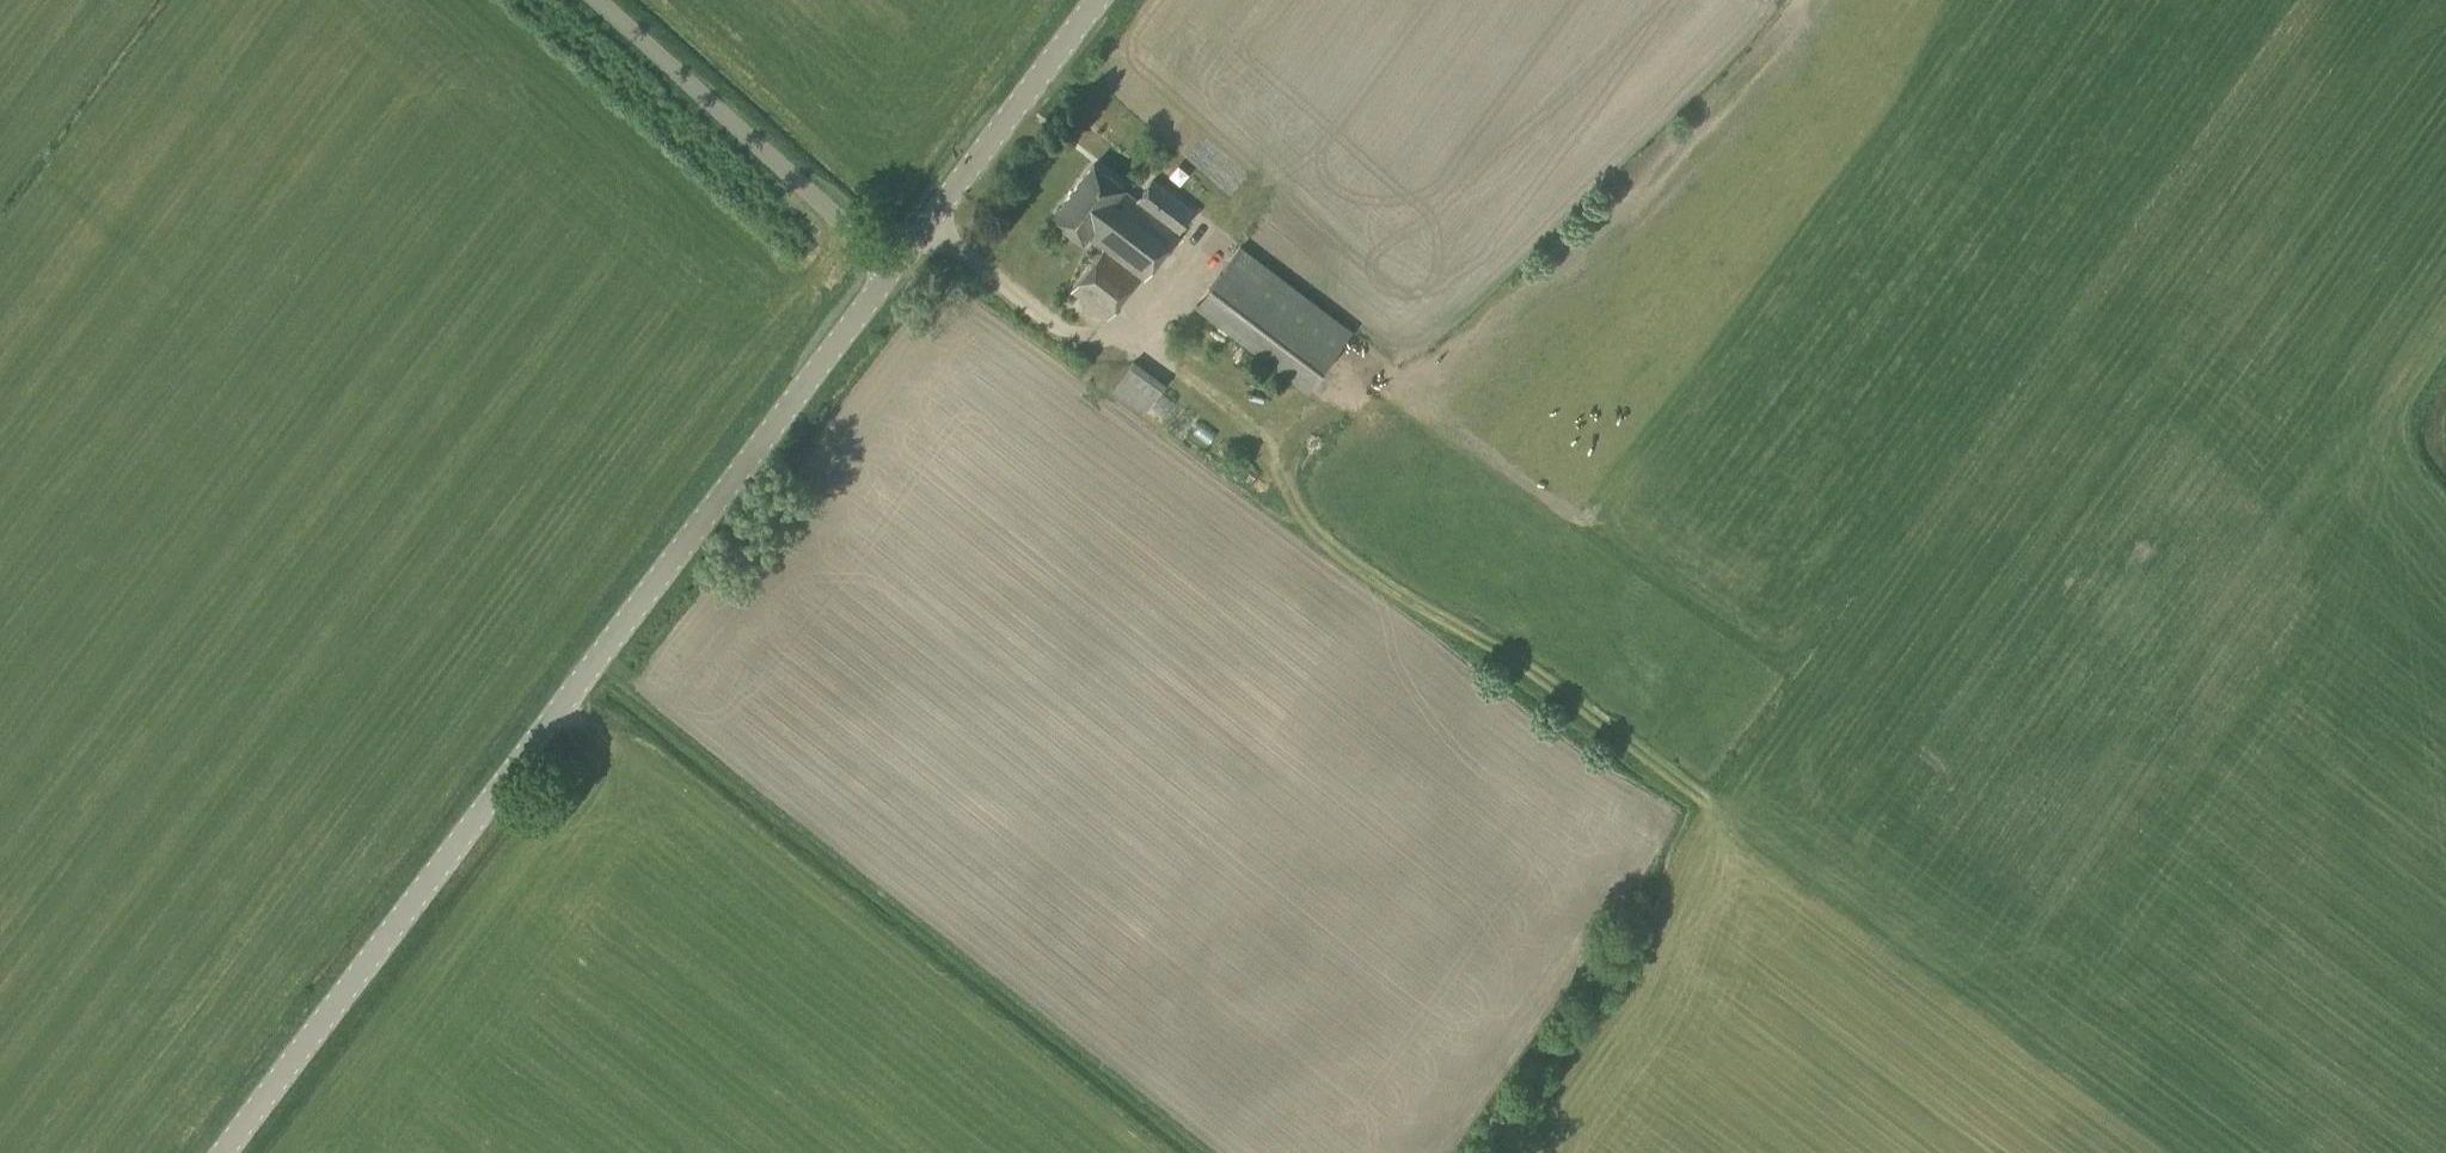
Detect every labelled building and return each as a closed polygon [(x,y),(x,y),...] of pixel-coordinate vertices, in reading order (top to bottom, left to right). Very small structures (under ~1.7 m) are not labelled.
[(1082,242),(1086,237),(1103,250),(1072,291),(1108,318),(1139,277),(1144,280),(1180,233),(1179,232),(1196,211),(1154,179),(1138,199),(1124,189),(1125,188),(1093,163),(1051,217),(1082,242)] [(1308,390),(1352,331),(1241,245),(1196,305),(1308,390)] [(1132,359),(1112,390),(1144,414),(1148,407),(1160,391),(1165,383),(1132,359)]
